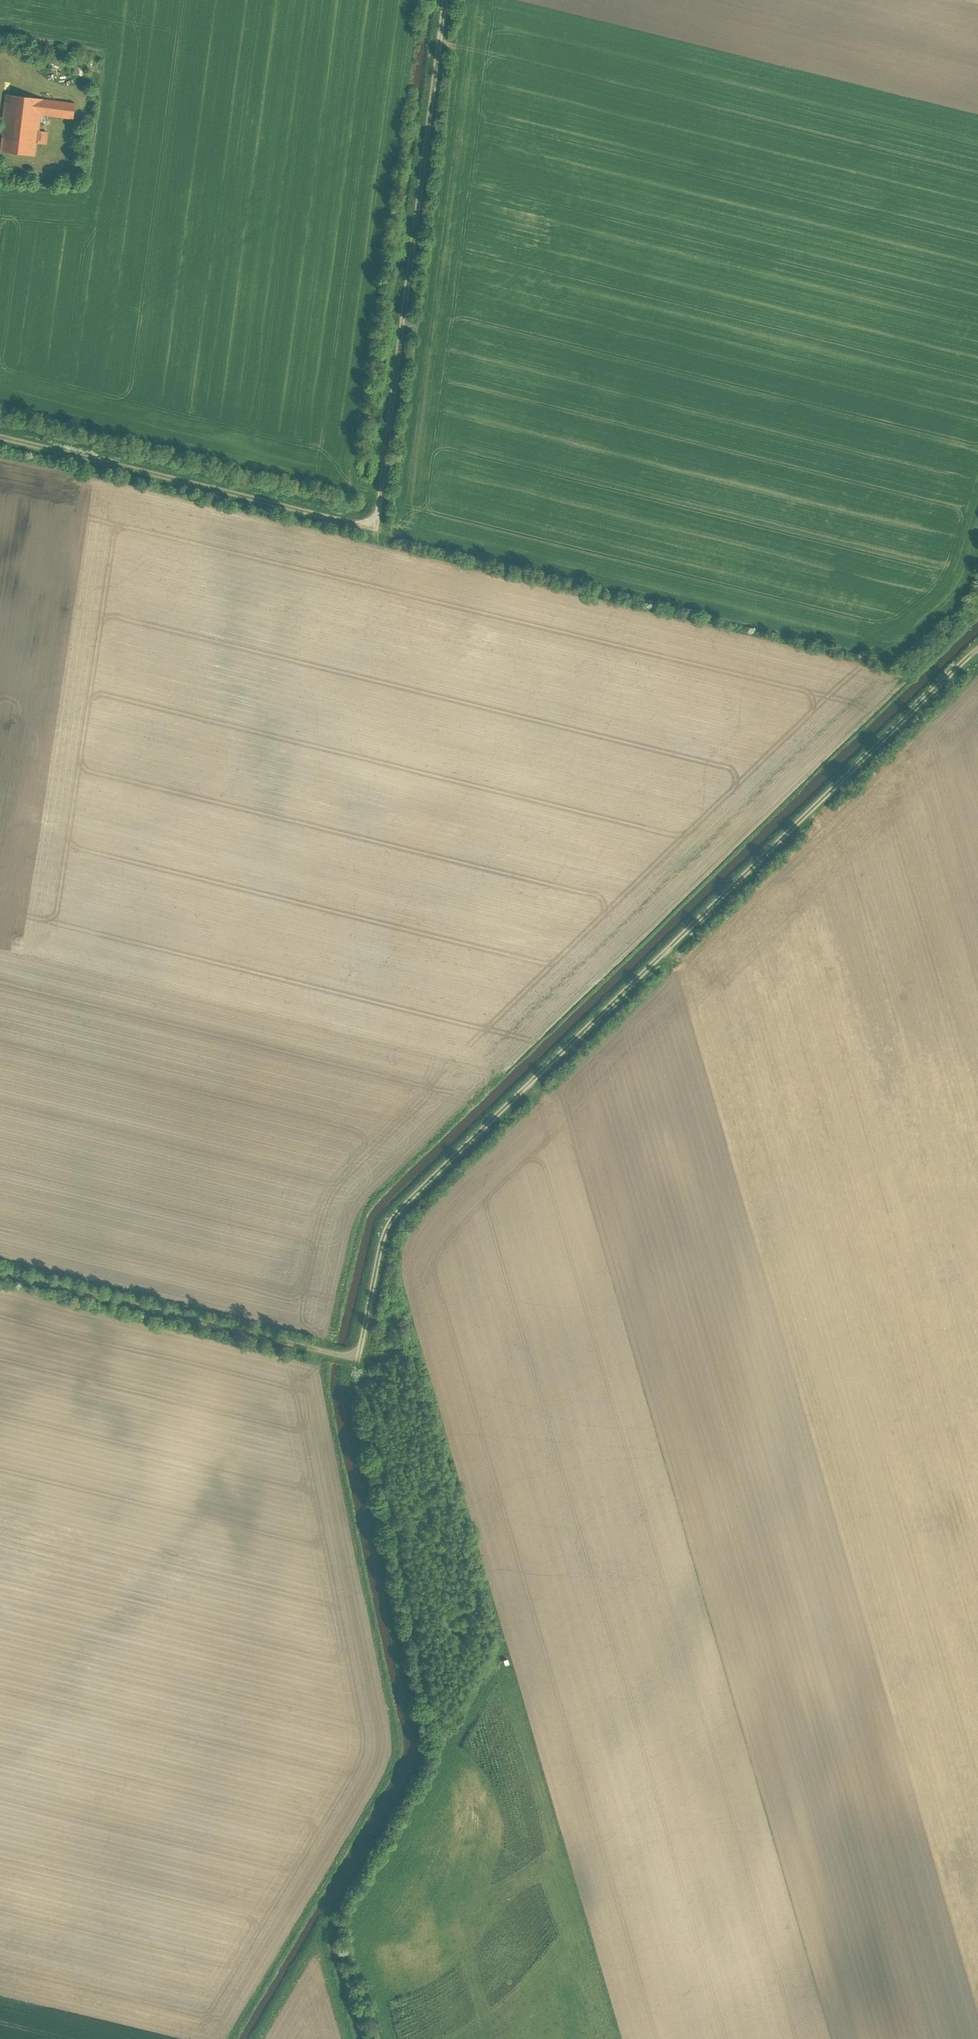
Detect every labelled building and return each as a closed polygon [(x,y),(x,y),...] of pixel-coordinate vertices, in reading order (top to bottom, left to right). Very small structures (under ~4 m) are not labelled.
[(5,93),(0,131),(0,133),(2,136),(0,150),(0,151),(35,155),(36,143),(46,144),(48,131),(39,130),(41,115),(73,119),(75,102),(5,93)]
